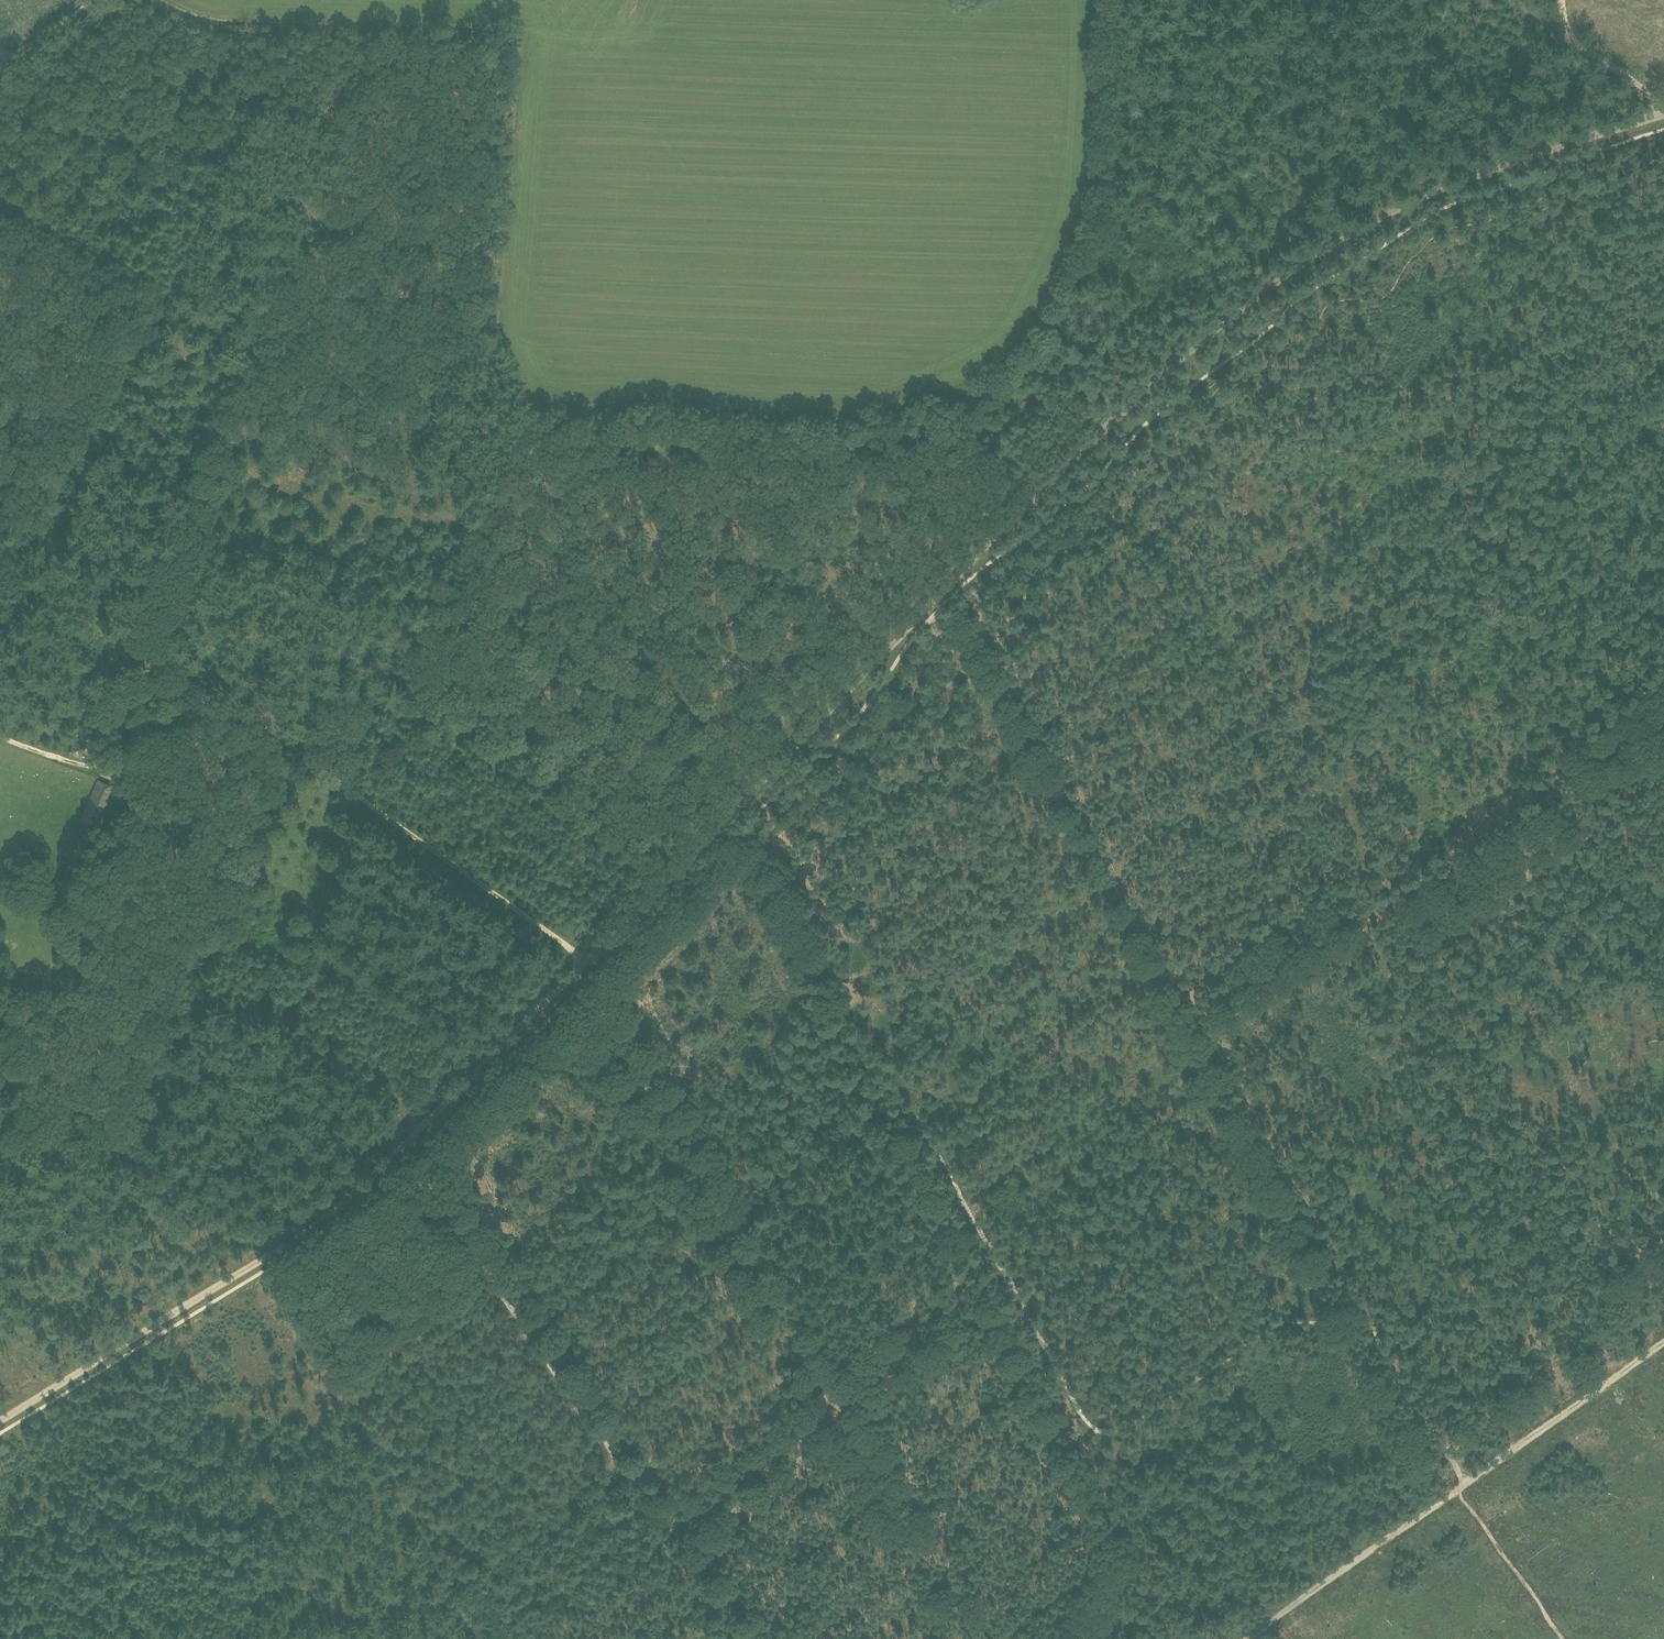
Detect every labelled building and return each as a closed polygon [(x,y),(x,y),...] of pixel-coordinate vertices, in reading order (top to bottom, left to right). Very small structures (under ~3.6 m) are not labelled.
[(97,826),(115,786),(98,779),(81,819),(97,826)]
